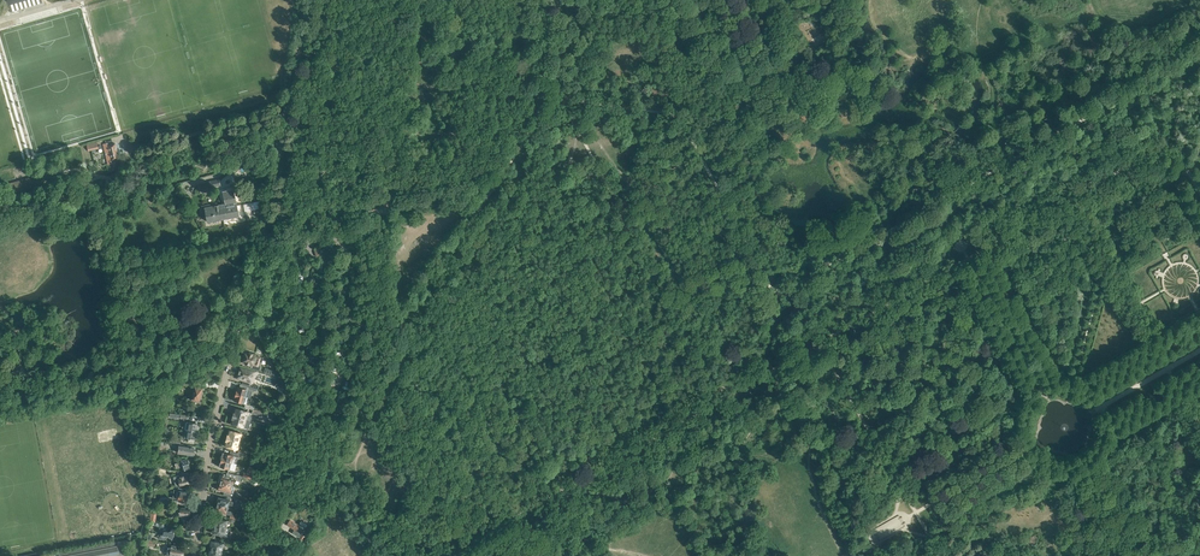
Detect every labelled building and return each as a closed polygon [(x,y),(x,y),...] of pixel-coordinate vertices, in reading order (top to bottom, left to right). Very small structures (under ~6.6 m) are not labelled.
[(11,12),(42,3),(41,0),(7,0),(10,12),(11,12)] [(403,30),(403,11),(397,10),(397,15),(388,15),(387,24),(397,25),(397,30),(403,30)] [(459,52),(459,51),(460,45),(442,43),(441,50),(459,52)] [(459,59),(452,62),(450,57),(446,59),(447,63),(449,69),(461,65),(459,59)] [(97,142),(87,145),(88,151),(99,148),(97,142)] [(107,143),(103,144),(108,165),(112,164),(111,160),(119,159),(115,143),(108,145),(107,143)] [(210,181),(199,185),(202,193),(213,188),(213,186),(220,185),(219,179),(210,181)] [(227,207),(236,205),(233,189),(223,191),(225,203),(226,203),(227,207)] [(65,207),(70,215),(68,216),(69,218),(91,204),(90,202),(86,203),(82,196),(81,195),(80,195),(79,195),(66,204),(65,204),(65,205),(65,206),(65,207)] [(225,203),(220,204),(223,218),(238,216),(236,205),(227,207),(226,203),(225,203)] [(223,218),(220,204),(214,206),(214,204),(202,206),(203,211),(205,211),(208,222),(223,218)] [(328,252),(331,257),(335,255),(329,244),(325,246),(328,252)] [(170,296),(168,287),(172,285),(171,283),(151,288),(151,289),(153,290),(155,300),(155,301),(156,301),(169,298),(170,297),(170,296)] [(248,353),(247,353),(247,352),(246,352),(245,352),(244,355),(245,355),(244,359),(243,359),(242,362),(243,362),(244,363),(245,363),(245,364),(249,365),(249,367),(259,370),(260,366),(258,366),(260,357),(255,356),(256,354),(249,352),(248,353)] [(256,373),(249,370),(240,368),(237,379),(243,380),(242,384),(258,389),(259,385),(253,383),(256,373)] [(278,378),(275,386),(287,390),(281,379),(278,378)] [(191,385),(190,389),(191,391),(193,391),(191,399),(198,401),(199,400),(200,396),(201,395),(201,393),(202,388),(195,386),(191,385)] [(235,394),(247,397),(250,398),(252,391),(238,387),(237,389),(236,389),(235,394)] [(234,401),(245,404),(245,401),(246,401),(247,397),(235,394),(234,398),(234,401)] [(290,408),(292,401),(284,398),(282,405),(290,408)] [(234,412),(233,416),(245,419),(247,412),(243,411),(244,410),(240,409),(239,410),(236,409),(235,413),(234,412)] [(181,414),(180,419),(183,419),(181,429),(186,430),(196,432),(196,431),(197,430),(197,428),(197,427),(197,423),(187,422),(188,418),(188,416),(181,414)] [(233,416),(232,419),(233,420),(232,424),(235,425),(239,426),(240,426),(239,430),(247,432),(248,428),(250,421),(245,419),(233,416)] [(186,438),(188,438),(188,442),(194,443),(195,439),(195,438),(196,437),(196,436),(196,435),(196,432),(186,430),(185,437),(186,438)] [(228,434),(227,438),(239,441),(241,434),(237,433),(237,432),(233,431),(233,432),(230,431),(229,435),(228,434)] [(239,441),(227,438),(226,441),(227,442),(226,446),(229,447),(233,448),(237,449),(239,441)] [(187,454),(193,455),(194,448),(191,447),(190,447),(186,447),(184,446),(179,446),(178,453),(182,453),(183,452),(187,452),(187,454)] [(222,455),(221,459),(233,463),(234,458),(233,458),(234,456),(238,457),(239,453),(231,451),(230,455),(223,453),(222,455)] [(182,461),(182,462),(180,462),(175,464),(176,468),(181,466),(182,469),(185,468),(185,469),(189,468),(188,466),(190,466),(188,460),(186,460),(186,459),(182,460),(182,461)] [(233,463),(221,459),(219,464),(220,464),(219,466),(230,469),(231,467),(232,467),(233,463)] [(220,482),(232,485),(234,478),(240,480),(242,476),(227,472),(226,476),(222,475),(220,474),(219,477),(218,481),(220,482)] [(179,475),(173,477),(175,486),(180,485),(189,483),(189,482),(190,481),(190,479),(189,479),(188,478),(188,475),(180,477),(179,475)] [(232,485),(220,482),(218,490),(224,491),(223,495),(230,497),(237,499),(238,495),(237,494),(230,492),(232,485)] [(174,489),(173,498),(189,500),(190,499),(190,497),(189,496),(190,492),(183,491),(183,488),(178,487),(178,490),(174,489)] [(219,497),(217,504),(227,507),(228,504),(235,506),(236,503),(240,504),(241,500),(234,498),(233,502),(219,497)] [(229,518),(234,519),(241,521),(241,520),(239,519),(240,517),(233,515),(234,512),(226,510),(227,507),(217,504),(215,510),(230,515),(229,518)] [(183,522),(184,522),(184,523),(186,523),(187,523),(188,521),(189,517),(189,513),(187,512),(187,511),(188,511),(188,510),(189,510),(189,509),(188,509),(179,508),(179,509),(175,509),(175,513),(178,513),(178,515),(181,515),(181,518),(183,519),(183,520),(183,521),(183,522)] [(214,522),(213,526),(226,527),(227,520),(219,519),(219,518),(218,519),(214,519),(213,519),(212,521),(214,522)] [(299,525),(290,520),(287,524),(296,530),(293,534),(299,537),(306,527),(300,523),(299,525)] [(176,528),(174,529),(174,528),(173,528),(172,528),(171,529),(171,530),(169,531),(167,526),(166,527),(166,524),(156,522),(156,523),(150,522),(150,525),(160,526),(162,531),(161,534),(158,539),(165,540),(168,536),(168,535),(174,541),(178,536),(177,535),(177,534),(178,533),(176,528)] [(217,534),(220,534),(220,535),(221,537),(227,538),(229,528),(226,527),(213,526),(213,530),(211,531),(211,532),(213,533),(216,533),(217,534)] [(211,544),(210,548),(223,550),(224,545),(226,546),(227,542),(224,541),(225,539),(222,538),(222,541),(215,540),(215,542),(214,542),(211,541),(209,542),(209,543),(211,544)] [(168,547),(167,554),(170,554),(170,555),(174,555),(175,555),(177,555),(179,555),(181,555),(183,554),(184,551),(182,549),(180,548),(180,546),(176,546),(176,545),(171,544),(171,547),(168,547)]
